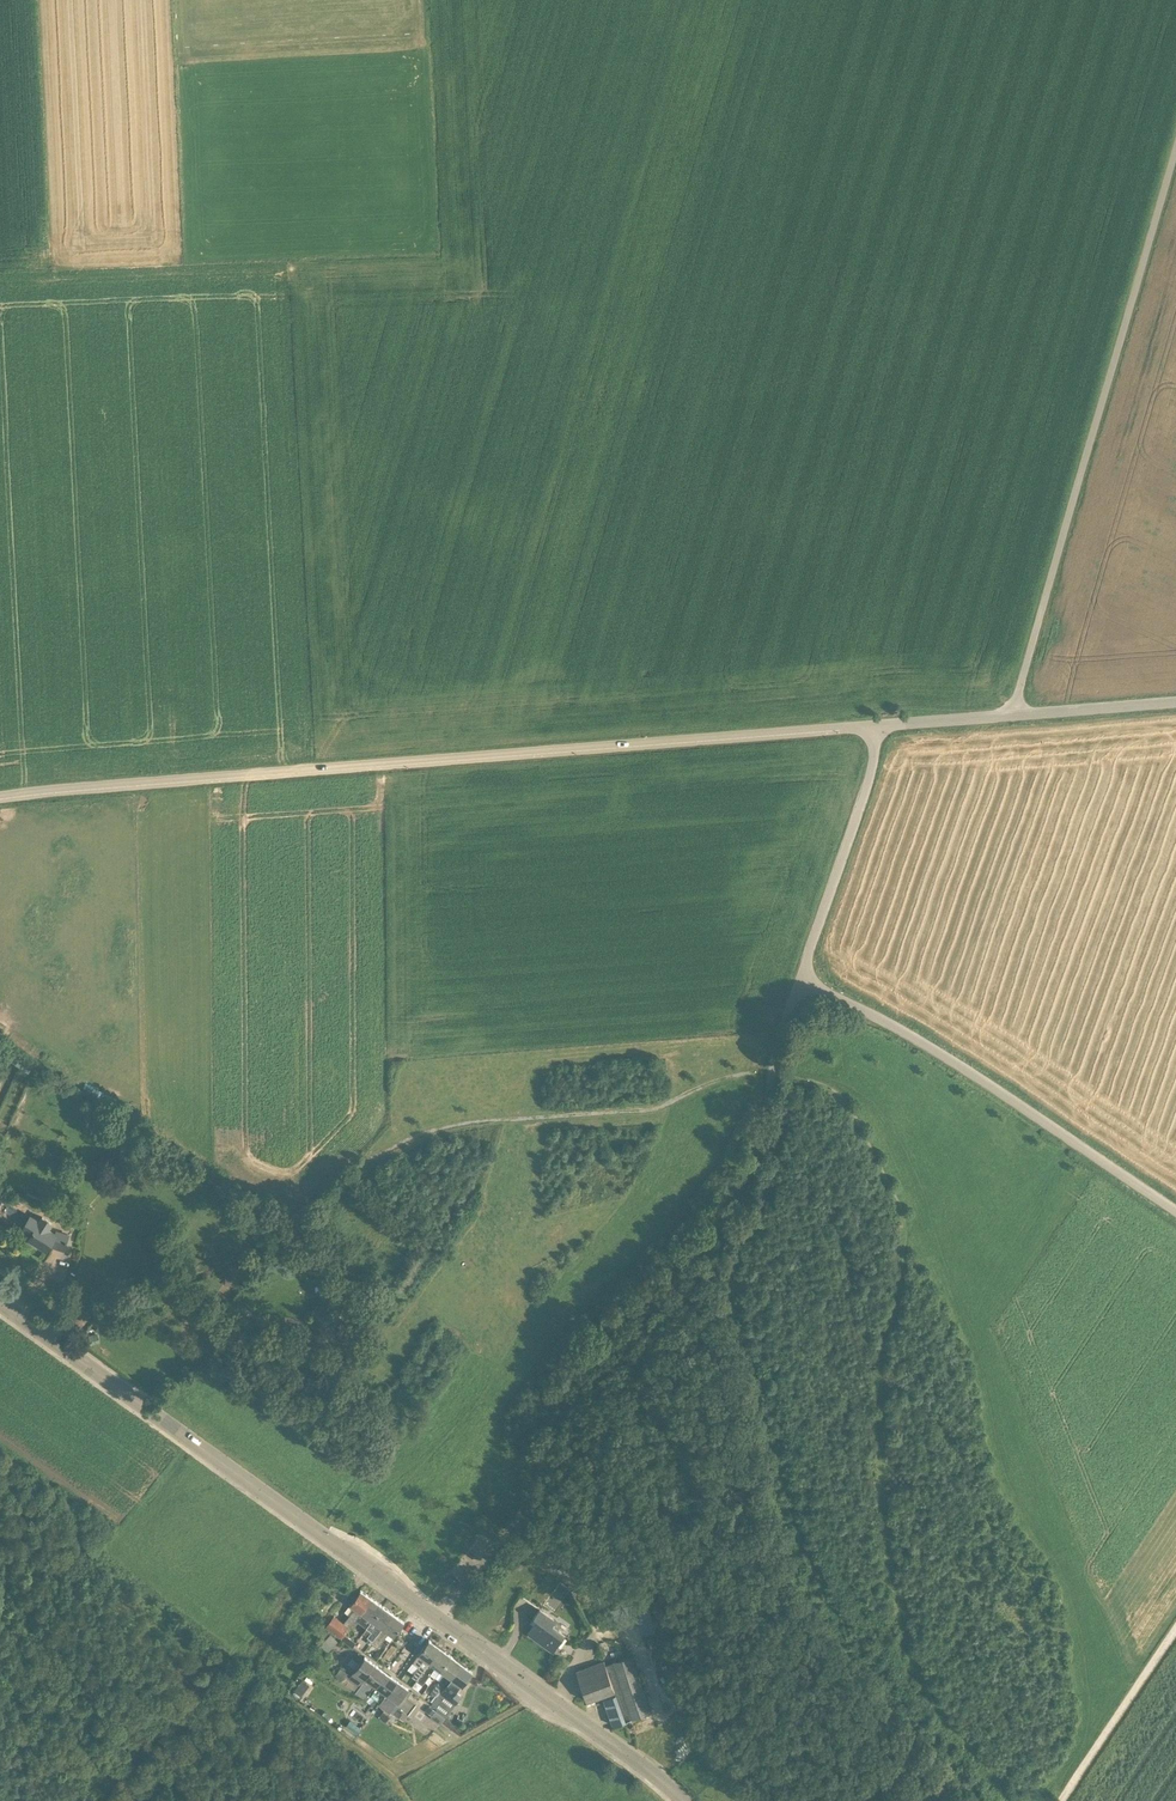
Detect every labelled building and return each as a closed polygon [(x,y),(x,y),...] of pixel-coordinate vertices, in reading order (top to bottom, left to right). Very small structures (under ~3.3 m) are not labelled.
[(31,1216),(23,1228),(32,1234),(29,1238),(30,1239),(36,1242),(46,1249),(50,1244),(64,1248),(68,1235),(56,1231),(55,1234),(48,1229),(51,1223),(42,1217),(39,1222),(31,1216)] [(87,1220),(79,1219),(78,1227),(86,1228),(87,1220)] [(158,1240),(147,1234),(140,1246),(150,1252),(158,1240)] [(325,1253),(329,1248),(315,1237),(306,1248),(324,1263),(329,1256),(325,1253)] [(98,1334),(89,1336),(91,1344),(100,1342),(98,1334)] [(333,1615),(324,1628),(340,1639),(344,1634),(355,1620),(360,1612),(361,1612),(371,1598),(360,1589),(350,1604),(354,1607),(343,1622),(333,1615)] [(360,1612),(355,1620),(366,1628),(382,1606),(371,1598),(361,1612),(360,1612)] [(382,1606),(366,1628),(371,1631),(367,1636),(367,1637),(369,1638),(372,1641),(376,1635),(377,1636),(393,1614),(382,1606)] [(552,1652),(565,1634),(553,1624),(556,1620),(540,1608),(533,1617),(537,1621),(527,1635),(552,1652)] [(372,1641),(371,1643),(378,1648),(385,1638),(389,1632),(394,1636),(404,1622),(393,1614),(377,1636),(376,1635),(372,1641)] [(344,1634),(340,1639),(352,1648),(356,1643),(344,1634)] [(338,1642),(330,1635),(319,1646),(327,1653),(338,1642)] [(413,1674),(411,1677),(416,1680),(422,1672),(439,1647),(429,1639),(418,1655),(412,1663),(418,1668),(413,1674)] [(422,1672),(416,1680),(422,1685),(429,1674),(434,1678),(440,1671),(451,1655),(439,1647),(422,1672)] [(437,1697),(440,1692),(462,1663),(451,1655),(440,1671),(443,1673),(431,1692),(437,1697)] [(353,1671),(347,1680),(359,1688),(376,1664),(364,1656),(353,1671)] [(650,1711),(631,1656),(611,1662),(612,1663),(605,1665),(603,1661),(575,1671),(585,1701),(602,1695),(612,1725),(650,1711)] [(462,1663),(440,1692),(456,1703),(462,1695),(457,1692),(473,1671),(462,1663)] [(356,1693),(355,1694),(366,1702),(366,1701),(370,1696),(387,1672),(377,1665),(376,1664),(359,1688),(356,1693)] [(340,1669),(334,1677),(341,1682),(347,1674),(340,1669)] [(380,1703),(397,1680),(387,1672),(370,1696),(375,1700),(371,1705),(376,1708),(378,1706),(380,1703)] [(380,1703),(377,1706),(389,1715),(390,1713),(393,1715),(394,1714),(403,1721),(408,1714),(416,1703),(408,1698),(409,1695),(405,1693),(409,1688),(397,1680),(380,1703)] [(299,1699),(306,1688),(299,1683),(292,1693),(299,1699)] [(425,1710),(431,1715),(435,1710),(430,1706),(429,1705),(425,1710)] [(382,1720),(387,1714),(383,1711),(378,1717),(382,1720)] [(451,1748),(458,1732),(437,1723),(430,1738),(451,1748)]
